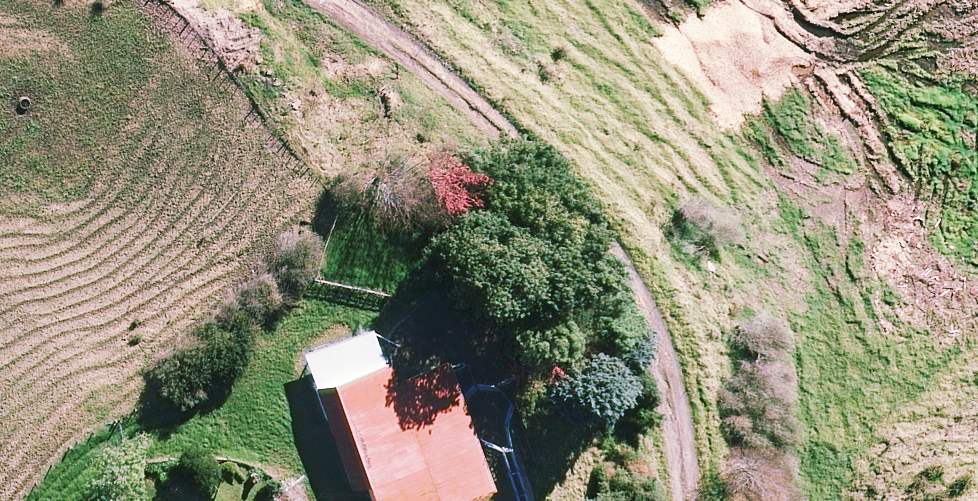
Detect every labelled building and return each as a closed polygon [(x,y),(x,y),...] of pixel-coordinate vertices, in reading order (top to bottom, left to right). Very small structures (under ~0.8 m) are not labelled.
[(371,334),(302,359),(350,491),(365,486),(370,500),(475,500),(490,496),(444,367),(390,387),(371,334)]
